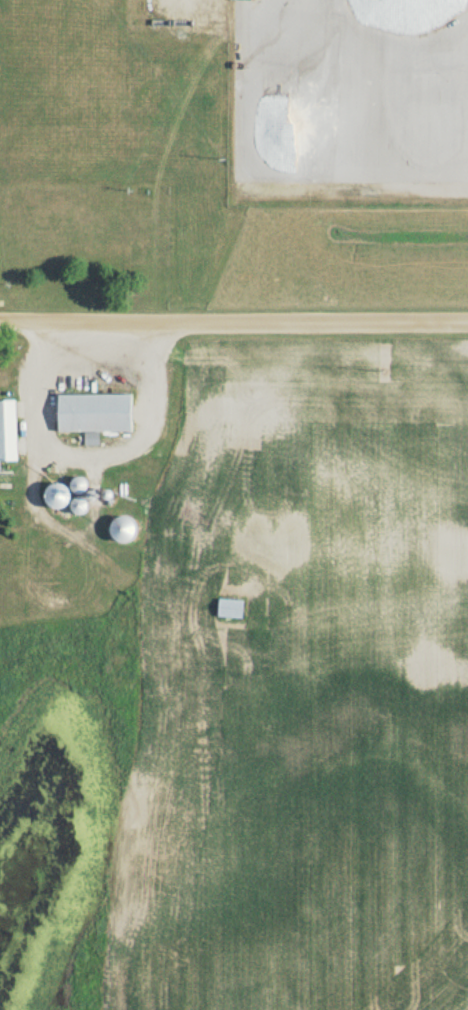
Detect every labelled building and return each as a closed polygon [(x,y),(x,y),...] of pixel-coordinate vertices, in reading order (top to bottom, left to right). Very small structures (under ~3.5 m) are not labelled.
[(428,139),(416,139),(416,188),(428,188),(428,139)] [(49,432),(125,432),(125,395),(49,395),(49,432)] [(13,462),(12,402),(0,402),(0,462),(13,462)] [(64,493),(85,493),(85,479),(64,479),(64,493)] [(109,538),(122,542),(128,520),(115,517),(109,538)] [(213,619),(239,619),(239,601),(213,601),(213,619)]
